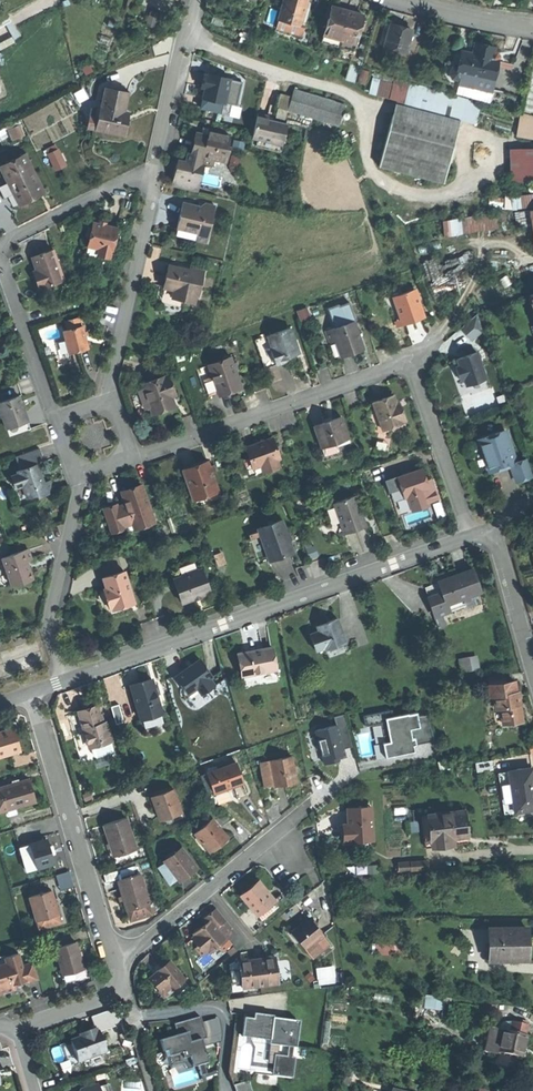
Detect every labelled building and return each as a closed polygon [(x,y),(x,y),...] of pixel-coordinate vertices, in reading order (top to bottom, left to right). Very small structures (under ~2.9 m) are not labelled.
[(278,20),(299,26),(307,0),(284,0),(278,20)] [(355,44),(364,16),(356,13),(338,8),(331,6),(323,35),(355,44)] [(401,27),(391,24),(384,46),(406,52),(412,30),(401,27)] [(492,56),(493,52),(494,47),(485,45),(475,43),(474,51),(471,53),(462,51),(459,66),(455,65),(451,68),(450,74),(452,78),(459,80),(463,77),(476,80),(477,78),(493,82),(498,60),(494,59),(492,56)] [(353,80),(358,65),(350,62),(345,78),(353,80)] [(205,88),(201,108),(234,115),(237,106),(243,82),(230,80),(230,79),(208,74),(208,76),(205,75),(204,80),(202,87),(205,88)] [(491,90),(493,82),(477,78),(476,80),(474,86),(491,90)] [(480,104),(395,81),(393,87),(409,92),(463,106),(478,110),(480,104)] [(129,110),(125,109),(128,90),(106,86),(102,105),(98,104),(94,126),(125,132),(127,119),(129,110)] [(287,111),(338,127),(345,105),(293,90),(287,111)] [(409,92),(402,117),(456,131),(463,106),(409,92)] [(522,113),(517,136),(532,139),(532,116),(522,113)] [(268,116),(258,114),(252,137),(282,144),(287,124),(273,120),(268,119),(268,116)] [(456,131),(402,117),(388,170),(442,184),(456,131)] [(8,129),(11,138),(23,134),(20,125),(8,129)] [(199,173),(202,163),(212,166),(214,160),(226,163),(230,147),(228,147),(230,136),(220,134),(221,131),(209,129),(207,135),(196,132),(193,143),(191,154),(188,153),(186,162),(178,160),(172,187),(194,192),(197,183),(199,173)] [(322,153),(322,134),(309,134),(309,154),(322,153)] [(511,149),(512,181),(532,181),(532,148),(511,149)] [(57,150),(48,155),(56,170),(65,165),(57,150)] [(1,169),(19,206),(31,200),(43,194),(25,157),(1,169)] [(196,241),(206,243),(215,206),(204,203),(203,207),(182,203),(179,216),(176,229),(197,234),(196,241)] [(498,229),(496,215),(442,222),(444,237),(498,229)] [(98,254),(110,257),(117,229),(105,226),(99,224),(93,223),(88,246),(99,249),(98,254)] [(39,289),(64,280),(54,250),(32,257),(37,270),(39,276),(35,277),(39,289)] [(460,283),(454,257),(426,263),(432,289),(460,283)] [(195,294),(198,295),(203,271),(189,267),(188,272),(180,270),(180,269),(168,266),(165,276),(163,287),(174,290),(173,295),(183,297),(182,301),(193,303),(195,294)] [(415,321),(425,317),(416,290),(394,297),(402,320),(404,324),(415,321)] [(483,330),(478,314),(461,328),(471,340),(483,330)] [(68,329),(81,326),(79,318),(66,321),(68,329)] [(352,353),(364,349),(354,321),(326,331),(330,343),(336,341),(340,354),(347,352),(351,350),(352,353)] [(82,326),(81,326),(68,329),(63,331),(69,354),(81,351),(88,349),(82,326)] [(289,328),(269,335),(273,348),(270,349),(275,365),(282,363),(288,361),(287,358),(298,354),(289,328)] [(273,348),(269,335),(254,340),(264,369),(275,365),(270,349),(273,348)] [(467,386),(486,379),(477,353),(458,359),(460,366),(456,368),(458,374),(460,380),(464,379),(467,386)] [(212,377),(217,393),(218,394),(229,390),(241,386),(231,358),(208,366),(212,377)] [(173,403),(171,396),(168,388),(173,386),(169,376),(164,378),(164,377),(143,384),(144,389),(151,407),(152,411),(173,403)] [(217,393),(212,377),(203,380),(209,395),(217,393)] [(8,386),(10,394),(21,392),(20,384),(8,386)] [(148,408),(151,407),(144,389),(141,390),(148,408)] [(28,422),(23,408),(19,396),(0,402),(0,418),(2,417),(5,425),(15,422),(16,426),(28,422)] [(403,422),(405,421),(401,410),(399,410),(396,404),(393,396),(383,399),(373,403),(382,429),(403,422)] [(152,411),(153,414),(174,407),(173,403),(152,411)] [(336,443),(349,439),(342,417),(328,422),(314,426),(322,448),(323,448),(336,443)] [(382,429),(383,431),(403,424),(403,422),(382,429)] [(511,465),(517,482),(532,477),(527,459),(516,463),(505,431),(479,440),(490,472),(503,468),(511,465)] [(277,460),(280,459),(272,439),(260,443),(247,448),(254,468),(267,464),(269,470),(280,467),(277,460)] [(339,451),(336,443),(323,448),(325,456),(339,451)] [(24,469),(37,464),(44,462),(39,448),(16,456),(19,467),(23,466),(24,469)] [(193,497),(218,489),(208,460),(195,465),(183,469),(193,497)] [(41,475),(37,464),(24,469),(17,471),(18,474),(17,474),(11,476),(15,488),(22,486),(27,498),(36,495),(37,497),(53,492),(49,481),(44,483),(41,475)] [(407,497),(411,509),(428,503),(438,500),(432,483),(427,485),(426,481),(422,469),(400,477),(404,488),(401,489),(404,498),(407,497)] [(412,512),(411,509),(407,497),(404,498),(401,489),(404,488),(400,477),(386,481),(398,517),(412,512)] [(153,519),(141,484),(122,491),(126,504),(121,505),(117,507),(116,504),(104,508),(112,532),(124,528),(121,519),(130,516),(133,526),(153,519)] [(356,530),(366,526),(355,496),(334,504),(335,504),(342,523),(341,523),(345,534),(356,530)] [(411,509),(412,512),(421,509),(429,506),(428,503),(411,509)] [(289,541),(288,541),(285,534),(286,534),(281,521),(258,529),(270,561),(281,557),(293,553),(289,541)] [(23,586),(34,583),(30,570),(28,566),(33,564),(28,550),(2,558),(11,586),(22,582),(23,586)] [(197,598),(210,593),(202,569),(173,580),(182,603),(197,598)] [(446,604),(472,595),(481,592),(473,570),(452,578),(438,582),(441,591),(446,604)] [(113,608),(134,601),(125,572),(104,578),(107,589),(109,595),(102,597),(106,610),(113,608)] [(428,596),(441,591),(438,582),(425,587),(428,596)] [(446,604),(441,591),(428,596),(438,623),(451,618),(446,604)] [(472,595),(446,604),(451,618),(477,609),(472,595)] [(113,608),(113,611),(135,604),(134,601),(113,608)] [(325,650),(346,643),(338,618),(327,622),(328,623),(317,627),(319,631),(310,634),(316,652),(325,648),(325,650)] [(349,651),(346,643),(325,650),(328,658),(349,651)] [(242,677),(276,670),(272,647),(254,650),(237,654),(242,677)] [(458,657),(462,671),(480,666),(477,653),(458,657)] [(202,695),(214,687),(209,679),(212,677),(201,661),(190,669),(177,678),(188,694),(197,688),(202,695)] [(491,697),(495,697),(512,694),(511,682),(502,683),(501,676),(480,679),(483,698),(491,697)] [(141,722),(161,716),(151,682),(141,685),(131,687),(141,722)] [(518,693),(512,694),(495,697),(497,709),(501,709),(503,725),(522,722),(520,708),(518,693)] [(497,709),(495,697),(491,697),(495,726),(503,725),(501,709),(497,709)] [(92,748),(111,741),(104,720),(101,721),(96,705),(86,709),(76,713),(89,749),(92,748)] [(112,709),(117,726),(124,724),(119,707),(112,709)] [(435,742),(427,715),(418,717),(417,712),(394,717),(392,711),(364,716),(366,727),(381,724),(386,723),(390,742),(385,742),(383,743),(386,758),(406,754),(405,749),(414,748),(414,746),(435,742)] [(325,764),(339,760),(338,757),(345,755),(343,749),(351,747),(344,715),(334,717),(336,725),(316,731),(325,764)] [(164,727),(161,716),(141,722),(144,732),(164,727)] [(386,723),(381,724),(385,742),(390,742),(386,723)] [(17,750),(14,739),(10,728),(0,731),(0,755),(17,750)] [(115,751),(111,741),(92,748),(95,757),(97,758),(115,751)] [(286,786),(295,784),(291,758),(269,762),(274,786),(274,788),(286,786)] [(492,761),(476,763),(477,773),(493,770),(492,761)] [(264,788),(274,786),(269,762),(260,764),(264,788)] [(207,775),(214,794),(230,789),(243,784),(237,765),(207,775)] [(515,811),(515,812),(532,809),(532,779),(531,767),(508,771),(509,773),(515,811)] [(515,811),(509,773),(498,775),(504,813),(515,811)] [(19,782),(12,784),(0,788),(0,812),(35,802),(32,792),(29,779),(19,782)] [(157,818),(180,811),(173,789),(150,796),(154,807),(157,818)] [(345,842),(374,840),(371,808),(348,809),(349,825),(344,826),(344,832),(345,842)] [(429,817),(434,849),(456,845),(455,839),(462,838),(470,836),(465,810),(429,817)] [(434,849),(429,817),(423,818),(429,850),(434,849)] [(114,856),(136,849),(126,818),(104,825),(109,840),(114,856)] [(194,833),(210,853),(220,845),(228,838),(212,819),(194,833)] [(24,874),(53,866),(49,853),(46,840),(16,849),(24,874)] [(165,861),(181,880),(188,874),(197,867),(181,848),(165,861)] [(181,880),(165,861),(158,867),(174,886),(181,880)] [(415,871),(432,871),(432,862),(415,863),(415,871)] [(58,889),(72,885),(68,870),(54,874),(58,889)] [(127,912),(150,905),(141,874),(118,881),(122,895),(127,912)] [(272,906),(277,901),(261,881),(253,888),(244,895),(261,915),(272,906)] [(36,921),(59,915),(55,903),(52,891),(29,897),(36,921)] [(272,906),(261,915),(265,920),(276,911),(272,906)] [(229,939),(237,933),(216,908),(203,918),(207,923),(212,919),(228,937),(229,939)] [(59,915),(36,921),(38,929),(61,923),(59,915)] [(220,943),(228,937),(212,919),(207,923),(203,926),(194,934),(209,952),(212,950),(220,943)] [(293,932),(314,957),(329,945),(322,936),(323,935),(316,927),(309,919),(293,932)] [(528,943),(527,928),(490,929),(491,961),(529,959),(528,943)] [(245,944),(237,933),(229,939),(234,946),(238,950),(245,944)] [(66,981),(85,975),(80,958),(75,942),(56,947),(63,972),(66,981)] [(216,954),(224,948),(220,943),(212,950),(216,954)] [(374,954),(409,956),(409,945),(374,943),(374,954)] [(228,951),(231,956),(238,950),(234,946),(228,951)] [(175,969),(178,978),(191,974),(183,949),(170,953),(171,956),(168,957),(160,960),(164,972),(175,969)] [(38,979),(33,962),(22,965),(18,953),(5,957),(7,963),(0,965),(0,995),(15,990),(14,984),(20,982),(26,980),(27,983),(38,979)] [(257,960),(260,986),(278,984),(275,957),(267,958),(257,960)] [(260,986),(257,960),(248,961),(239,962),(242,988),(260,986)] [(242,988),(239,962),(230,966),(233,989),(242,988)] [(146,982),(159,973),(155,967),(142,976),(146,982)] [(334,968),(317,970),(318,978),(335,976),(334,968)] [(100,978),(97,969),(92,970),(94,975),(90,976),(92,981),(100,978)] [(175,969),(164,972),(162,973),(165,982),(178,978),(175,969)] [(424,994),(424,1008),(444,1008),(444,994),(424,994)] [(160,1040),(163,1052),(167,1051),(169,1057),(182,1054),(183,1059),(189,1057),(193,1068),(198,1066),(201,1076),(207,1074),(204,1064),(208,1063),(207,1058),(209,1058),(207,1051),(205,1052),(201,1040),(207,1039),(200,1017),(179,1022),(183,1035),(178,1037),(178,1035),(177,1035),(160,1040)] [(291,1080),(298,1025),(242,1017),(240,1036),(257,1039),(256,1049),(252,1075),(291,1080)] [(174,1024),(177,1035),(178,1035),(178,1037),(183,1035),(179,1022),(174,1024)] [(499,1029),(499,1030),(502,1031),(525,1035),(527,1026),(509,1022),(506,1022),(503,1024),(501,1026),(499,1029)] [(498,1052),(502,1031),(499,1030),(488,1028),(484,1052),(497,1055),(498,1052)] [(78,1062),(105,1053),(98,1031),(96,1032),(96,1029),(85,1033),(86,1036),(80,1038),(70,1041),(78,1062)] [(525,1035),(502,1031),(498,1052),(521,1056),(524,1044),(525,1035)] [(234,1086),(235,1090),(252,1090),(249,1081),(234,1086)]
